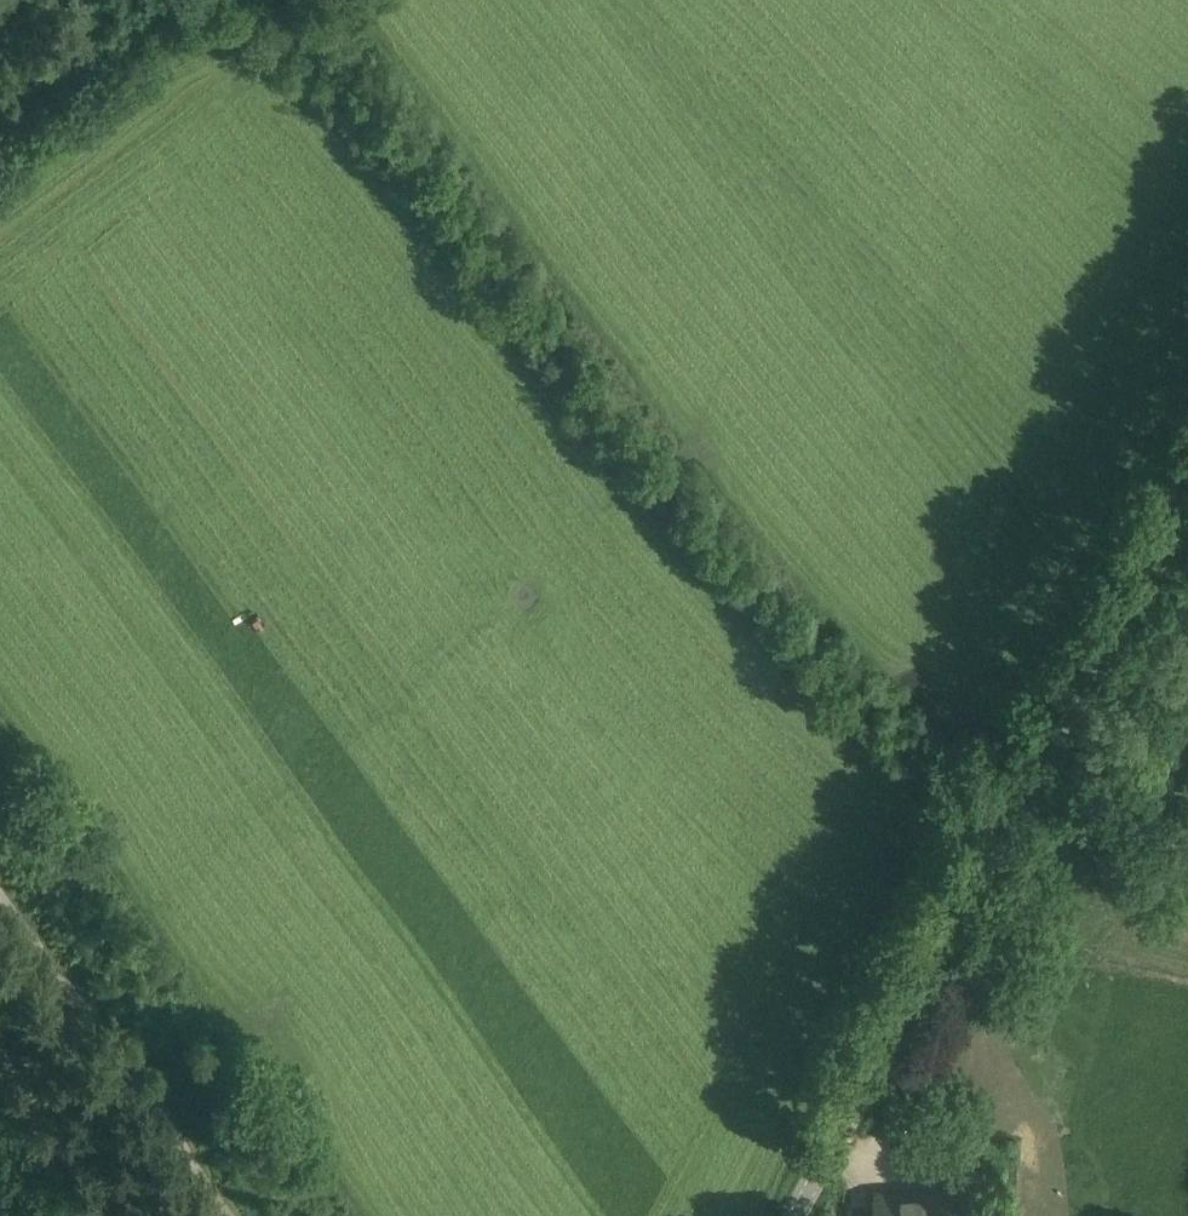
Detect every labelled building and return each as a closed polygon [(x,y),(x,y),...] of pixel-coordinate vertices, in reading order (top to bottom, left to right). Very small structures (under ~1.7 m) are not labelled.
[(1010,957),(1006,965),(1014,970),(1019,961),(1010,957)] [(877,1192),(878,1215),(972,1215),(971,1188),(877,1192)]
